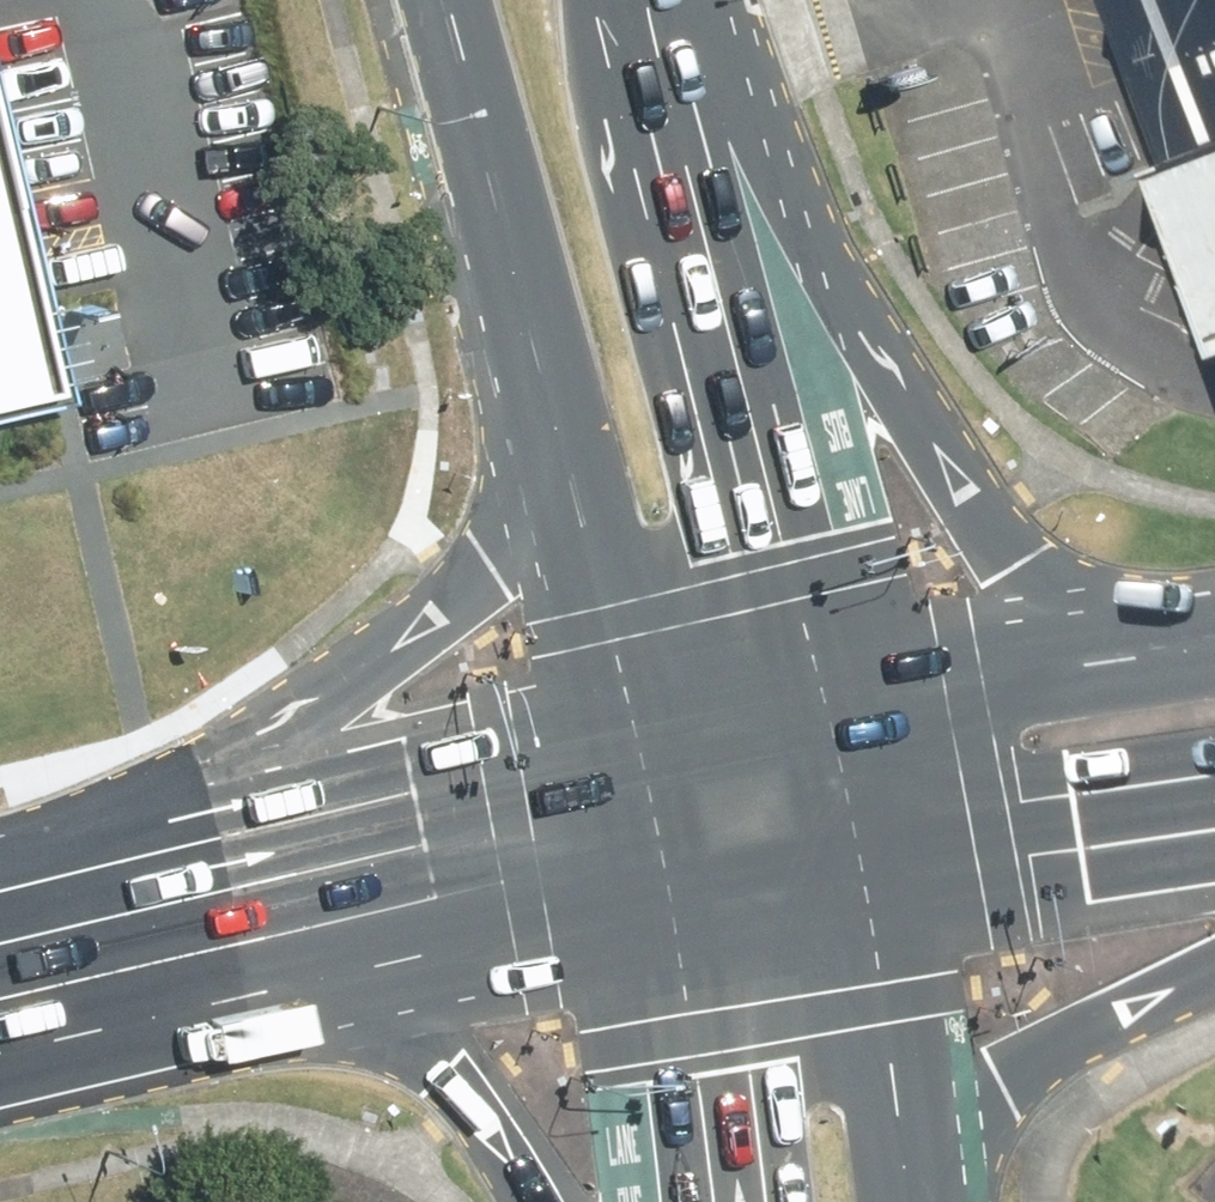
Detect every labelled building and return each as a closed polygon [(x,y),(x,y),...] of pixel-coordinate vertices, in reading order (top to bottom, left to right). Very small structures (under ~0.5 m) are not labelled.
[(1182,177),(1214,165),(1214,0),(1117,0),(1182,177)] [(1182,177),(1168,182),(1214,312),(1214,165),(1182,177)] [(35,373),(0,226),(0,382),(35,373)]
